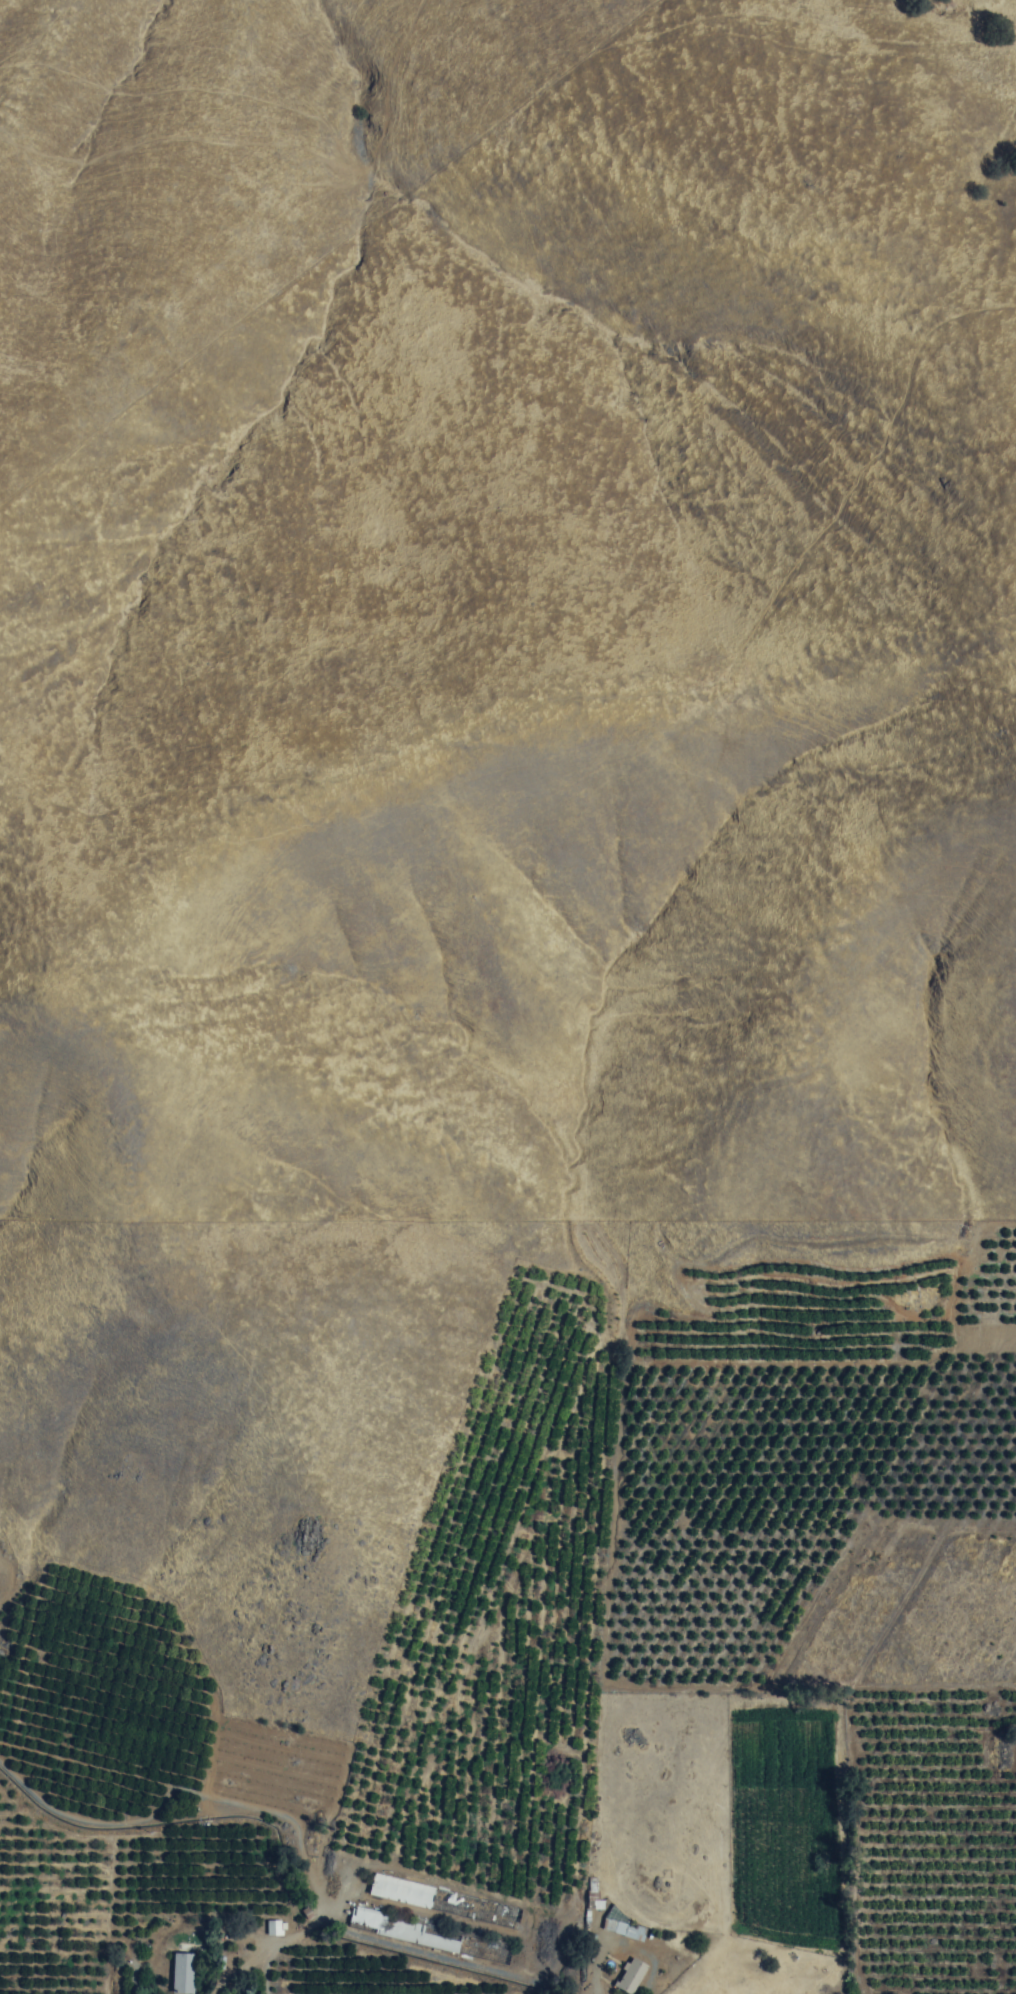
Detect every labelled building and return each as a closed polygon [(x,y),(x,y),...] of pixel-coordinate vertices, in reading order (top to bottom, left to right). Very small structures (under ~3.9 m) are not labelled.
[(458,1953),(463,1932),(353,1908),(348,1929),(458,1953)] [(173,1953),(173,1993),(194,1993),(194,1953),(173,1953)] [(649,1968),(633,1956),(613,1985),(626,1993),(631,1993),(649,1968)]
